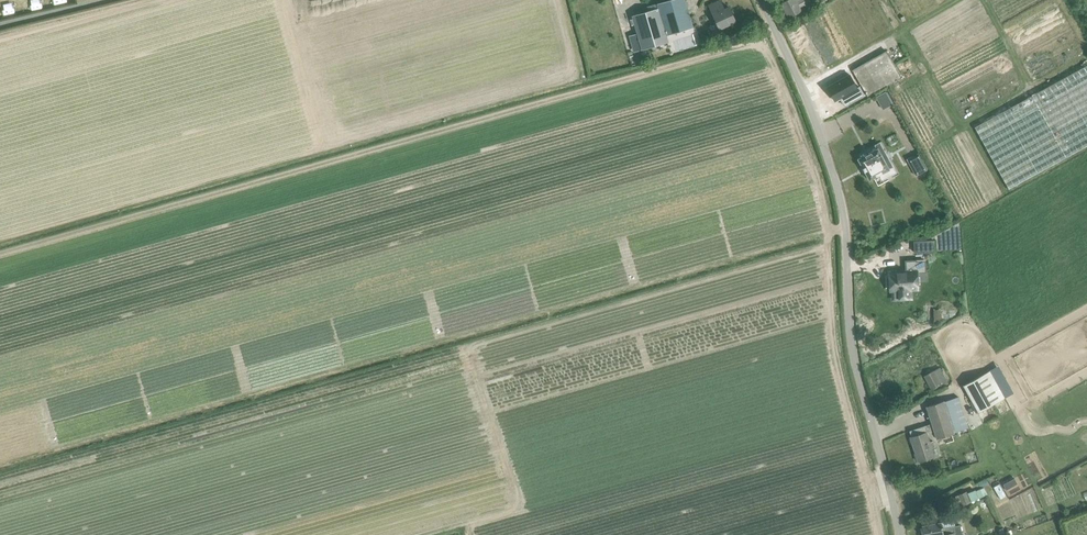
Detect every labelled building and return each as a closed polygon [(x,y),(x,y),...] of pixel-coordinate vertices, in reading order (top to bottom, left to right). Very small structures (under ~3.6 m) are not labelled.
[(642,49),(668,42),(667,35),(692,27),(684,0),(669,0),(657,4),(658,8),(632,17),(642,49)] [(718,28),(735,21),(729,7),(724,9),(721,0),(720,0),(708,5),(718,28)] [(781,3),(788,17),(802,10),(812,5),(809,0),(786,0),(781,3)] [(826,85),(837,104),(841,111),(902,77),(887,51),(826,85)] [(1086,145),(1086,65),(974,128),(1008,189),(1086,145)] [(887,91),(876,97),(883,109),(892,104),(891,103),(893,102),(887,91)] [(858,159),(869,180),(889,169),(878,148),(858,159)] [(919,153),(907,159),(916,176),(928,169),(919,153)] [(904,241),(905,252),(925,251),(924,240),(904,241)] [(889,277),(886,277),(886,287),(889,287),(889,290),(898,290),(899,299),(910,298),(910,289),(917,289),(916,273),(926,272),(925,261),(915,261),(915,260),(904,260),(905,272),(888,273),(889,277)] [(961,384),(977,413),(995,404),(1007,397),(991,368),(961,384)] [(934,371),(924,376),(931,390),(941,384),(934,371)] [(922,434),(927,432),(933,430),(936,439),(969,428),(959,396),(926,406),(931,423),(920,427),(922,434)] [(933,440),(930,442),(927,432),(922,434),(910,437),(918,462),(935,456),(932,448),(935,447),(933,440)] [(1007,479),(1002,482),(1008,494),(1014,491),(1007,479)] [(967,493),(971,502),(987,494),(984,487),(975,491),(975,490),(967,493)] [(967,504),(971,502),(967,493),(966,491),(962,493),(967,504)] [(960,525),(955,526),(954,520),(940,523),(940,522),(922,526),(924,534),(962,534),(960,525)]
